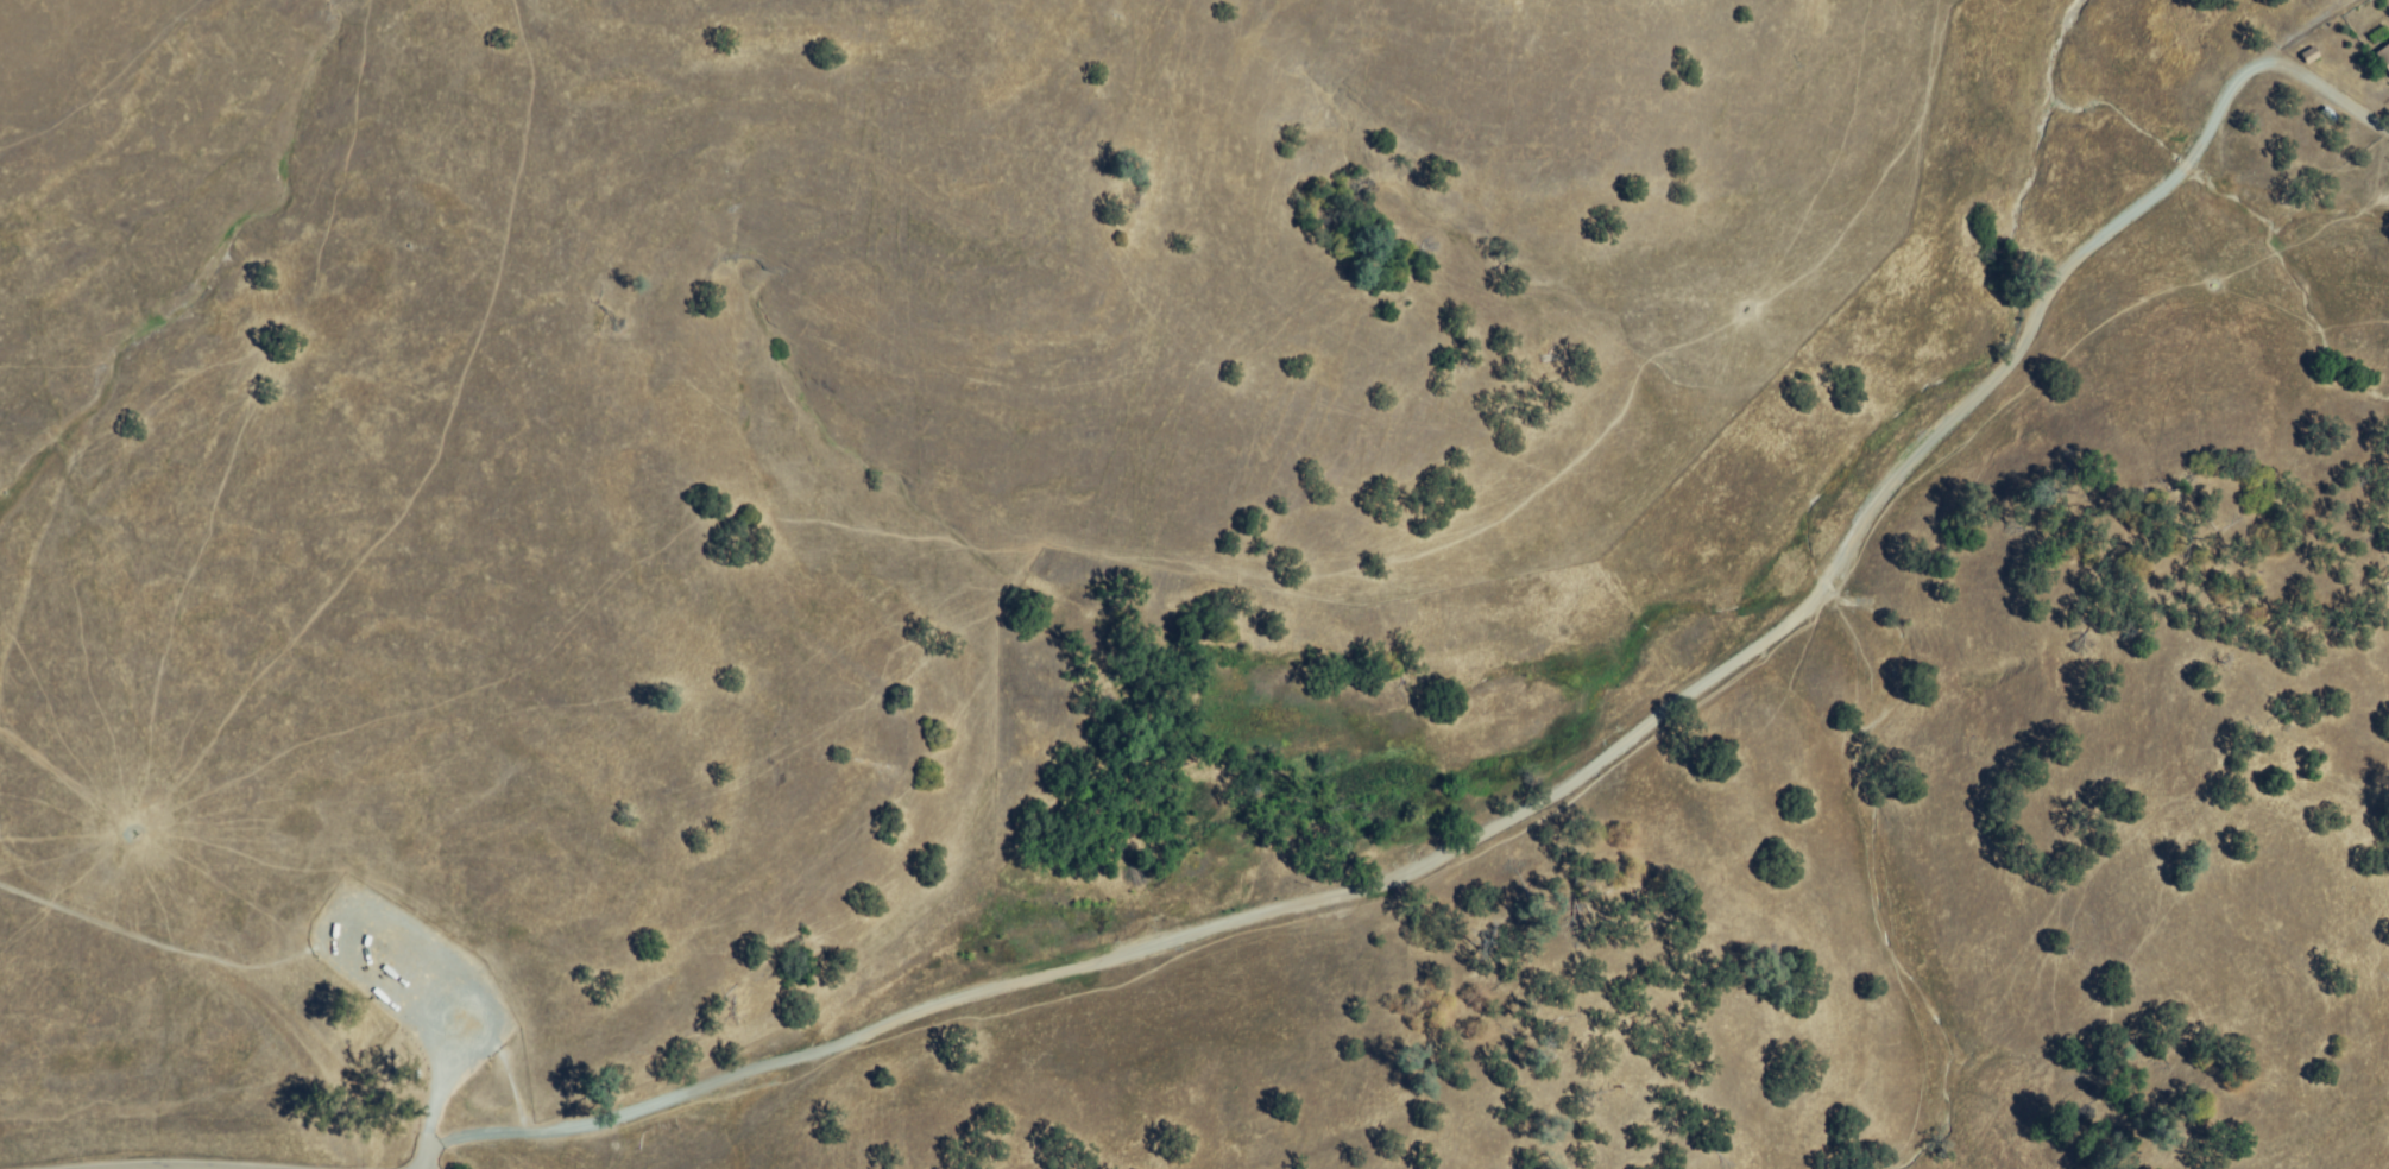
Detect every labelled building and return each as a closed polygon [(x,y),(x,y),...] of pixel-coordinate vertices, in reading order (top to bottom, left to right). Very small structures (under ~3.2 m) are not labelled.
[(2377,55),(2388,46),(2388,71),(2377,55)]
